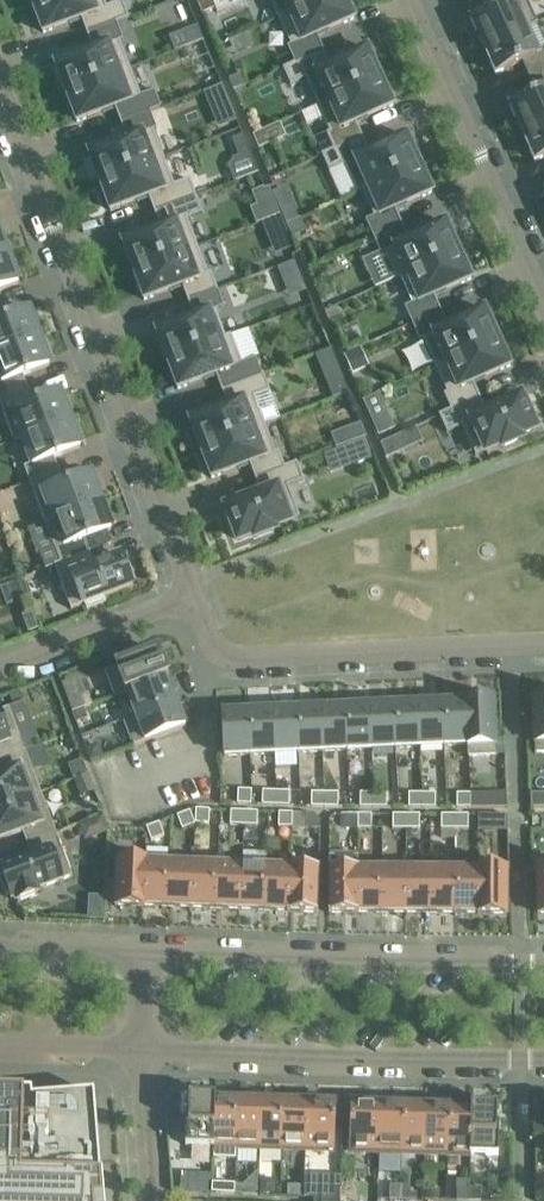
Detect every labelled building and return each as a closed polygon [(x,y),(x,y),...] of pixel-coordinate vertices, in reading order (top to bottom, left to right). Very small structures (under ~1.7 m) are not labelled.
[(117,23),(129,19),(122,1),(107,7),(104,0),(42,0),(35,3),(38,11),(35,12),(43,33),(81,19),(87,34),(117,23)] [(197,3),(202,14),(215,9),(212,0),(205,0),(197,3)] [(279,19),(320,0),(270,0),(279,19)] [(324,51),(317,36),(354,19),(345,0),(320,0),(279,19),(290,45),(287,47),(294,63),(295,64),(324,51)] [(471,19),(484,47),(537,23),(527,0),(494,0),(497,8),(471,19)] [(123,40),(117,23),(87,34),(93,49),(55,64),(63,85),(66,84),(69,92),(130,69),(120,41),(123,40)] [(484,47),(496,74),(522,62),(530,78),(543,72),(543,51),(538,53),(527,29),(538,24),(537,23),(484,47)] [(201,26),(182,33),(197,74),(215,67),(201,26)] [(306,79),(318,105),(377,79),(374,71),(377,70),(367,49),(331,66),(324,51),(295,64),(294,63),(283,68),(290,86),(306,79)] [(115,108),(120,123),(150,112),(161,108),(154,91),(140,96),(130,69),(69,92),(72,100),(69,101),(77,122),(115,108)] [(511,106),(523,134),(543,124),(543,72),(530,78),(537,94),(511,106)] [(242,74),(229,79),(234,91),(247,85),(242,74)] [(381,86),(377,79),(318,105),(330,132),(326,134),(333,149),(334,150),(363,137),(356,122),(393,106),(384,85),(381,86)] [(210,115),(229,107),(221,88),(203,96),(210,115)] [(102,181),(164,158),(153,130),(157,129),(150,112),(120,123),(126,139),(88,153),(96,174),(99,173),(102,181)] [(523,134),(535,161),(543,157),(543,124),(523,134)] [(279,127),(254,138),(260,152),(285,141),(279,127)] [(243,136),(232,141),(239,157),(249,153),(243,136)] [(362,191),(362,190),(416,165),(413,158),(416,156),(406,136),(370,152),(363,137),(334,150),(333,149),(321,155),(329,172),(345,166),(357,193),(362,191)] [(154,212),(196,196),(190,179),(174,185),(164,158),(102,181),(105,189),(102,190),(110,211),(148,197),(154,212)] [(373,237),(402,224),(395,209),(432,193),(423,172),(420,173),(416,165),(362,190),(362,191),(374,217),(366,221),(373,237)] [(260,208),(274,202),(269,189),(264,191),(254,195),(260,208)] [(160,228),(122,242),(130,263),(133,262),(136,270),(197,247),(187,219),(203,213),(196,196),(154,212),(160,228)] [(294,209),(281,215),(286,224),(298,219),(294,209)] [(286,229),(280,216),(262,223),(267,237),(286,229)] [(297,221),(284,226),(290,239),(304,233),(299,220),(297,221)] [(381,254),(384,252),(396,280),(402,278),(401,277),(456,252),(452,244),(455,243),(446,222),(409,239),(402,224),(373,237),(381,254)] [(11,255),(3,233),(0,234),(0,259),(11,255)] [(197,247),(136,270),(139,278),(136,279),(144,300),(182,286),(188,301),(218,290),(211,273),(208,274),(197,247)] [(441,311),(434,296),(471,279),(462,259),(459,260),(456,252),(401,277),(402,278),(413,304),(405,307),(412,324),(441,311)] [(18,283),(16,277),(20,276),(11,255),(0,259),(0,290),(18,283)] [(294,261),(278,268),(281,276),(298,270),(294,261)] [(194,317),(156,331),(164,352),(167,351),(170,359),(231,336),(231,335),(225,337),(215,310),(224,307),(218,290),(188,301),(194,317)] [(435,366),(495,339),(491,331),(494,330),(485,309),(448,326),(441,311),(412,324),(420,341),(423,339),(435,366)] [(42,337),(34,315),(31,316),(29,310),(2,320),(0,316),(0,353),(42,337)] [(262,375),(256,358),(242,363),(231,336),(170,359),(173,367),(170,368),(178,389),(216,375),(222,390),(262,375)] [(1,382),(0,382),(0,399),(28,389),(23,376),(49,365),(47,359),(51,358),(42,337),(0,353),(0,379),(1,382)] [(451,411),(480,398),(473,383),(510,366),(501,345),(498,347),(495,339),(435,366),(447,393),(444,394),(451,410),(451,411)] [(361,353),(345,359),(353,376),(368,369),(361,353)] [(318,360),(326,380),(341,374),(333,354),(318,360)] [(201,440),(204,448),(265,425),(254,397),(270,391),(263,374),(262,375),(222,390),(228,406),(190,420),(198,441),(201,440)] [(532,391),(543,416),(543,385),(532,391)] [(0,399),(0,404),(13,438),(72,415),(65,397),(62,398),(59,392),(33,402),(28,389),(0,399)] [(521,397),(487,413),(480,398),(451,411),(451,410),(439,415),(447,433),(462,426),(476,456),(501,444),(502,447),(521,438),(520,436),(535,429),(534,425),(536,424),(526,400),(523,401),(521,397)] [(388,414),(372,421),(379,435),(394,428),(388,414)] [(80,447),(78,441),(82,440),(72,415),(13,438),(14,442),(22,439),(32,464),(24,467),(30,482),(59,471),(54,457),(80,447)] [(360,424),(347,429),(352,443),(366,438),(360,424)] [(275,452),(265,425),(204,448),(206,456),(204,457),(212,478),(250,464),(255,479),(285,468),(285,467),(279,451),(275,452)] [(392,438),(380,443),(387,457),(398,452),(392,438)] [(345,448),(352,466),(371,459),(364,441),(345,448)] [(285,468),(255,479),(261,495),(226,508),(228,512),(225,513),(234,538),(237,537),(239,540),(254,535),(255,537),(275,530),(274,527),(300,517),(288,486),(304,481),(297,462),(285,467),(285,468)] [(59,471),(30,482),(44,520),(103,498),(96,480),(93,481),(91,475),(64,484),(59,471)] [(111,529),(109,523),(113,522),(103,498),(44,520),(60,563),(54,565),(55,566),(90,553),(85,539),(111,529)] [(90,553),(55,566),(71,609),(85,604),(87,608),(106,601),(104,597),(133,586),(131,580),(134,579),(127,560),(124,562),(121,556),(95,566),(90,553)] [(24,580),(29,595),(43,590),(38,575),(24,580)] [(22,615),(28,633),(40,629),(34,611),(22,615)] [(168,676),(164,664),(163,665),(158,651),(106,671),(115,696),(168,676)] [(168,676),(115,696),(115,697),(127,693),(135,715),(124,719),(124,721),(176,701),(167,678),(168,677),(168,676)] [(83,710),(92,707),(88,695),(68,703),(72,715),(83,710)] [(532,697),(535,753),(543,753),(543,696),(532,697)] [(497,756),(495,699),(466,700),(469,757),(497,756)] [(467,745),(468,757),(469,757),(466,700),(465,700),(465,701),(442,702),(444,746),(467,745)] [(186,726),(176,701),(124,721),(134,745),(186,726)] [(418,704),(420,747),(444,746),(442,702),(418,704)] [(394,705),(396,748),(420,747),(418,704),(394,705)] [(369,706),(371,749),(396,748),(394,705),(369,706)] [(345,707),(347,751),(371,749),(369,706),(345,707)] [(321,708),(323,752),(347,751),(345,707),(321,708)] [(25,751),(9,708),(0,711),(0,761),(25,751)] [(321,708),(297,709),(299,753),(323,752),(321,708)] [(297,709),(272,711),(274,754),(299,753),(297,709)] [(76,724),(87,719),(83,710),(72,715),(76,724)] [(248,712),(250,755),(274,754),(272,711),(248,712)] [(248,712),(223,713),(225,756),(250,755),(248,712)] [(91,763),(103,758),(100,750),(94,748),(86,751),(91,763)] [(0,761),(0,773),(1,776),(0,776),(0,810),(42,794),(25,751),(0,761)] [(69,766),(74,779),(88,774),(83,760),(69,766)] [(88,774),(74,779),(81,797),(95,792),(88,774)] [(251,807),(252,792),(238,792),(237,806),(251,807)] [(471,792),(471,808),(491,808),(491,792),(471,792)] [(263,793),(262,807),(276,808),(276,793),(263,793)] [(289,808),(290,794),(276,793),(276,808),(289,808)] [(0,810),(0,839),(22,831),(27,844),(56,833),(42,794),(0,810)] [(325,795),(311,795),(311,809),(325,809),(325,795)] [(325,795),(325,809),(338,810),(338,795),(325,795)] [(373,810),(373,795),(360,795),(360,810),(373,810)] [(373,795),(373,810),(387,810),(387,796),(373,795)] [(422,810),(422,796),(409,796),(409,810),(422,810)] [(422,796),(422,810),(435,810),(436,796),(422,796)] [(471,810),(471,796),(457,796),(457,810),(468,810),(471,810)] [(209,826),(209,812),(196,812),(195,826),(209,826)] [(177,818),(182,832),(195,827),(190,813),(177,818)] [(231,813),(230,827),(244,828),(244,814),(231,813)] [(307,814),(293,813),(293,816),(292,827),(307,828),(307,814)] [(257,828),(258,814),(244,814),(244,828),(257,828)] [(292,827),(293,816),(279,815),(278,829),(292,830),(292,827)] [(371,831),(372,817),(358,817),(358,831),(371,831)] [(393,817),(392,831),(406,831),(406,817),(393,817)] [(420,831),(420,817),(406,817),(406,831),(420,831)] [(441,817),(441,831),(455,831),(455,817),(441,817)] [(455,817),(455,831),(468,832),(468,817),(455,817)] [(493,818),(479,818),(479,837),(493,837),(493,818)] [(164,838),(159,825),(146,830),(151,843),(164,838)] [(27,844),(32,857),(0,869),(2,874),(0,875),(0,879),(6,895),(10,894),(12,899),(16,898),(18,902),(38,894),(36,890),(72,876),(56,833),(27,844)] [(359,868),(359,856),(329,856),(329,914),(356,914),(356,868),(359,868)] [(145,861),(117,860),(116,880),(107,880),(106,899),(115,900),(115,905),(143,907),(145,861)] [(143,907),(144,907),(144,906),(168,906),(169,863),(146,862),(146,861),(145,861),(143,907)] [(169,863),(168,906),(192,907),(194,864),(169,863)] [(194,864),(192,907),(216,908),(218,865),(194,864)] [(216,908),(240,909),(242,866),(218,865),(216,908)] [(240,909),(265,910),(266,867),(242,866),(240,909)] [(289,868),(266,867),(265,910),(287,911),(287,912),(289,912),(291,867),(289,867),(289,868)] [(317,913),(319,868),(291,867),(289,912),(317,913)] [(381,869),(359,869),(359,868),(356,868),(356,914),(359,914),(359,913),(381,913),(381,869)] [(381,869),(381,913),(405,913),(405,869),(381,869)] [(429,869),(405,869),(405,913),(429,913),(429,869)] [(429,869),(429,913),(453,913),(454,869),(429,869)] [(478,870),(454,869),(453,913),(478,913),(478,870)] [(478,914),(507,914),(507,869),(478,869),(478,870),(478,913),(478,914)] [(94,1094),(33,1098),(32,1092),(0,1091),(0,1200),(103,1200),(94,1094)] [(186,1145),(213,1146),(215,1098),(189,1097),(189,1113),(187,1113),(186,1145)] [(238,1099),(227,1099),(227,1101),(216,1101),(216,1098),(215,1098),(213,1146),(214,1146),(214,1158),(236,1159),(236,1148),(238,1099)] [(249,1099),(238,1099),(236,1148),(259,1148),(260,1102),(249,1102),(249,1099)] [(272,1103),(260,1102),(259,1148),(282,1149),(283,1101),(272,1100),(272,1103)] [(282,1149),(305,1150),(306,1104),(294,1103),(295,1101),(283,1101),(282,1149)] [(318,1104),(306,1104),(305,1150),(334,1151),(336,1116),(337,1102),(318,1102),(318,1104)] [(379,1152),(380,1106),(369,1106),(369,1103),(350,1103),(350,1116),(349,1151),(379,1152)] [(392,1107),(380,1106),(379,1152),(402,1153),(403,1104),(392,1104),(392,1107)] [(425,1153),(426,1108),(414,1107),(415,1105),(403,1104),(402,1153),(425,1153)] [(426,1108),(425,1153),(447,1154),(449,1106),(437,1106),(437,1108),(426,1108)] [(470,1154),(472,1106),(471,1106),(471,1109),(460,1109),(460,1106),(449,1106),(447,1154),(470,1155),(470,1154)] [(498,1107),(472,1106),(470,1154),(498,1155),(499,1123),(497,1123),(498,1107)] [(198,1174),(197,1190),(210,1191),(211,1174),(198,1174)] [(261,1182),(261,1193),(274,1193),(274,1182),(261,1182)] [(221,1183),(221,1193),(235,1194),(235,1184),(221,1183)] [(244,1184),(243,1194),(258,1195),(258,1185),(244,1184)] [(288,1185),(288,1196),(303,1197),(304,1186),(288,1185)] [(390,1185),(390,1200),(393,1200),(400,1200),(401,1185),(390,1185)] [(401,1185),(400,1200),(418,1200),(418,1192),(411,1192),(411,1186),(401,1185)] [(340,1190),(305,1189),(304,1197),(314,1198),(314,1200),(340,1200),(340,1195),(340,1190)] [(457,1200),(468,1200),(469,1200),(469,1189),(457,1189),(457,1200)] [(469,1200),(481,1200),(481,1189),(469,1189),(469,1200)] [(424,1190),(424,1199),(439,1200),(439,1190),(424,1190)]
